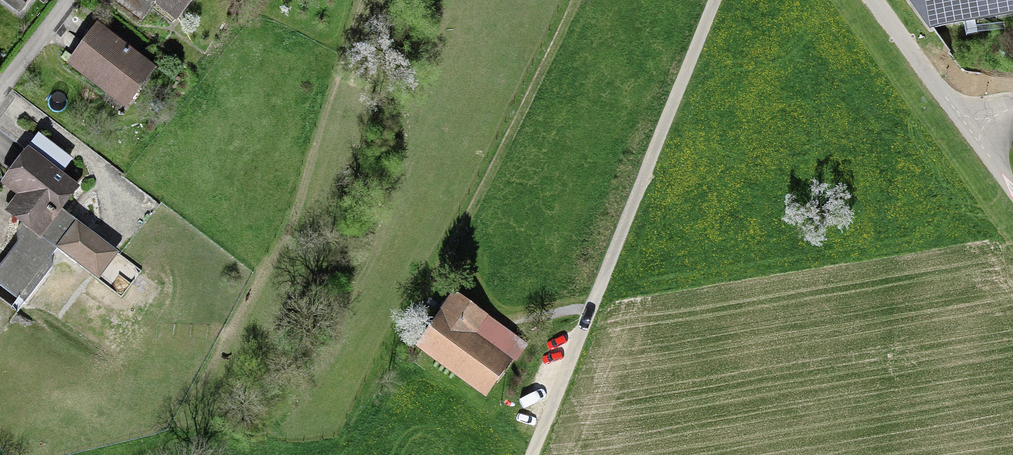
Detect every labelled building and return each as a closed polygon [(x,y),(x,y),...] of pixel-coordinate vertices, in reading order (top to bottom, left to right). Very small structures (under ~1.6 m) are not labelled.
[(21,15),(32,0),(0,0),(21,15)] [(114,4),(141,24),(154,7),(177,23),(194,0),(117,0),(114,4)] [(931,29),(1012,14),(1012,0),(909,0),(931,29)] [(126,111),(157,70),(97,25),(66,66),(126,111)] [(24,305),(53,270),(52,257),(57,251),(99,282),(120,255),(63,212),(81,188),(62,175),(73,160),(39,134),(0,186),(17,197),(4,213),(20,226),(16,232),(18,243),(0,267),(0,287),(24,305)] [(514,362),(527,343),(453,294),(416,349),(487,397),(512,361),(514,362)]
